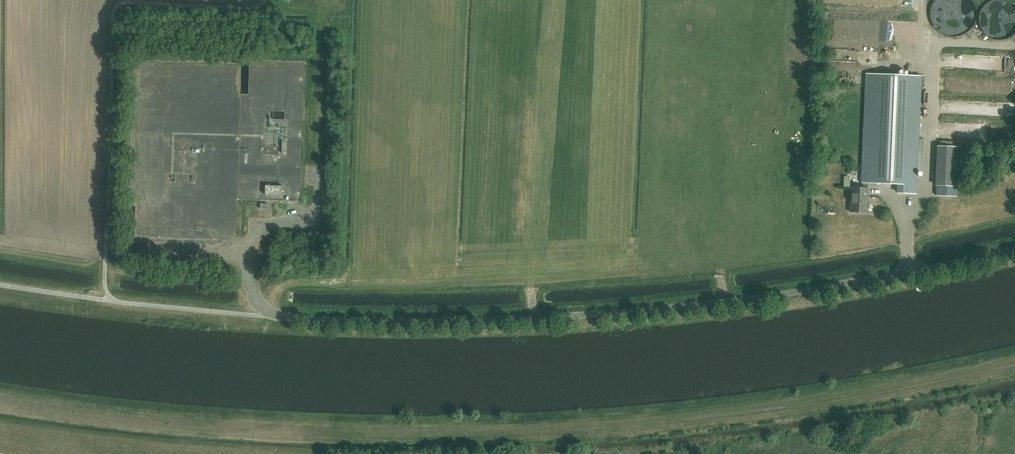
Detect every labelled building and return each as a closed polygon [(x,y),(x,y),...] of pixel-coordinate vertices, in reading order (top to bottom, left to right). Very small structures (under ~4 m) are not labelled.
[(971,0),(935,0),(933,3),(931,6),(930,10),(930,14),(930,18),(931,22),(933,25),(935,28),(938,31),(941,33),(944,35),(948,36),(952,37),(956,36),(960,36),(963,34),(967,32),(970,29),(972,26),(974,23),(975,19),(976,15),(976,12),(975,8),(973,4),(971,1),(971,0)] [(1013,1),(1010,0),(991,0),(986,3),(981,8),(979,15),(978,22),(980,28),(984,34),(990,39),(997,41),(1004,41),(1011,39),(1014,36),(1014,4),(1013,1)] [(877,39),(876,21),(867,22),(868,39),(877,39)] [(850,212),(867,213),(868,188),(867,188),(868,183),(916,185),(920,76),(867,74),(862,183),(862,188),(851,187),(850,212)] [(960,148),(936,147),(935,189),(959,189),(960,148)] [(282,195),(282,186),(265,185),(265,194),(282,195)]
